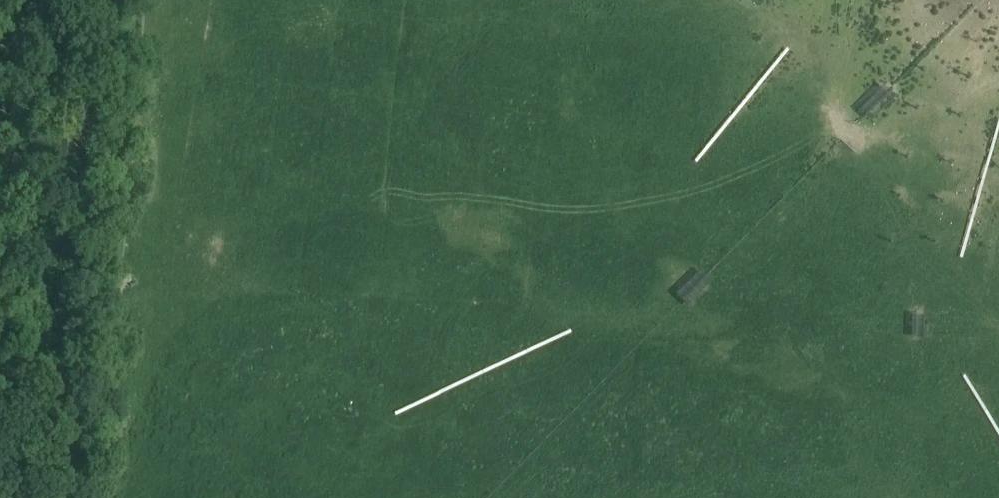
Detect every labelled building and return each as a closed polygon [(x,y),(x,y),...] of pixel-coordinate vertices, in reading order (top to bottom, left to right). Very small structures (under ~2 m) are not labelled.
[(697,291),(712,279),(704,270),(690,282),(697,291)]
